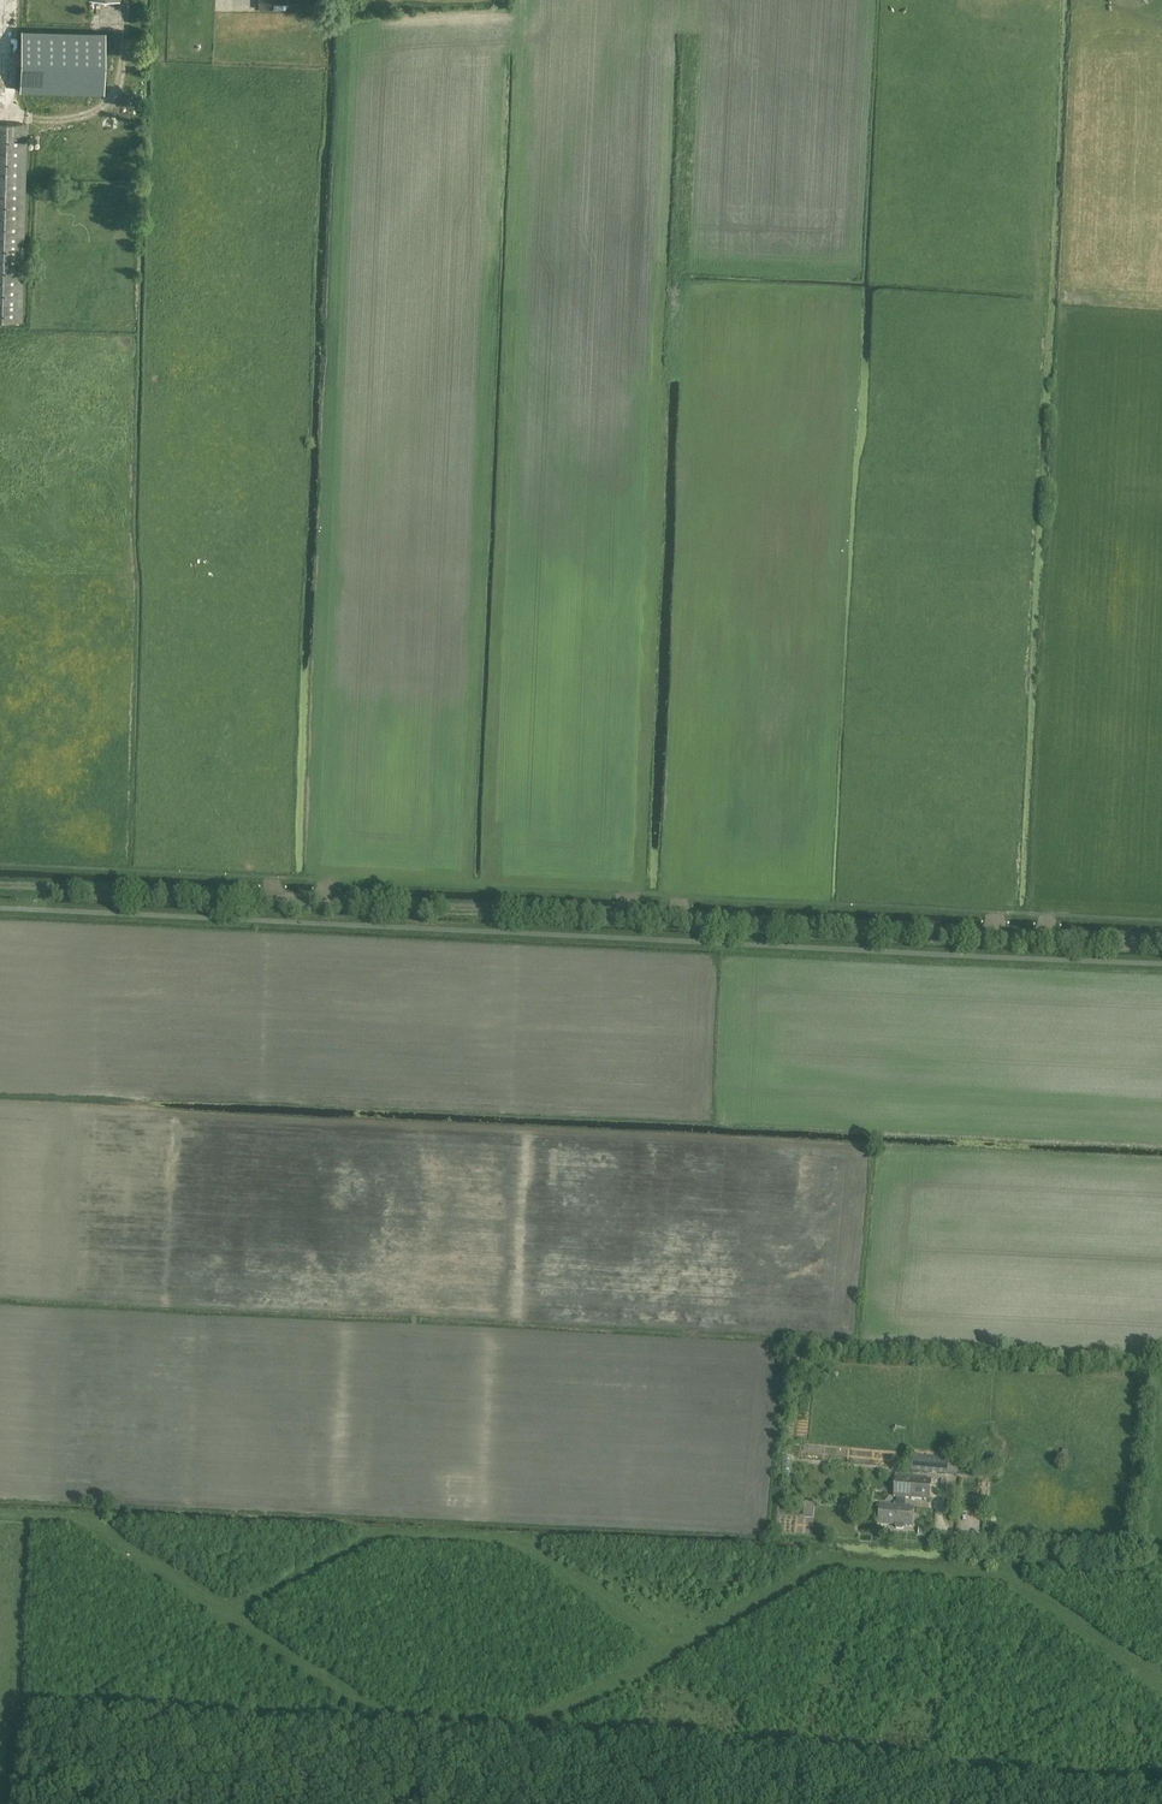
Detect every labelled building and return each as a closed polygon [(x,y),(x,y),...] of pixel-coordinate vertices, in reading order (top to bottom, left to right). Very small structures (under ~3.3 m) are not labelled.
[(261,8),(274,7),(274,0),(260,0),(261,8)] [(105,32),(21,30),(20,91),(104,93),(105,32)] [(9,95),(8,85),(0,86),(0,96),(9,95)] [(21,320),(26,124),(0,123),(0,320),(21,320)] [(911,1470),(947,1474),(957,1475),(958,1460),(913,1456),(911,1470)] [(877,1523),(895,1524),(894,1527),(896,1528),(902,1529),(903,1528),(904,1525),(912,1526),(914,1507),(905,1506),(906,1497),(929,1499),(931,1480),(896,1477),(894,1496),(898,1496),(898,1506),(879,1504),(877,1523)]
